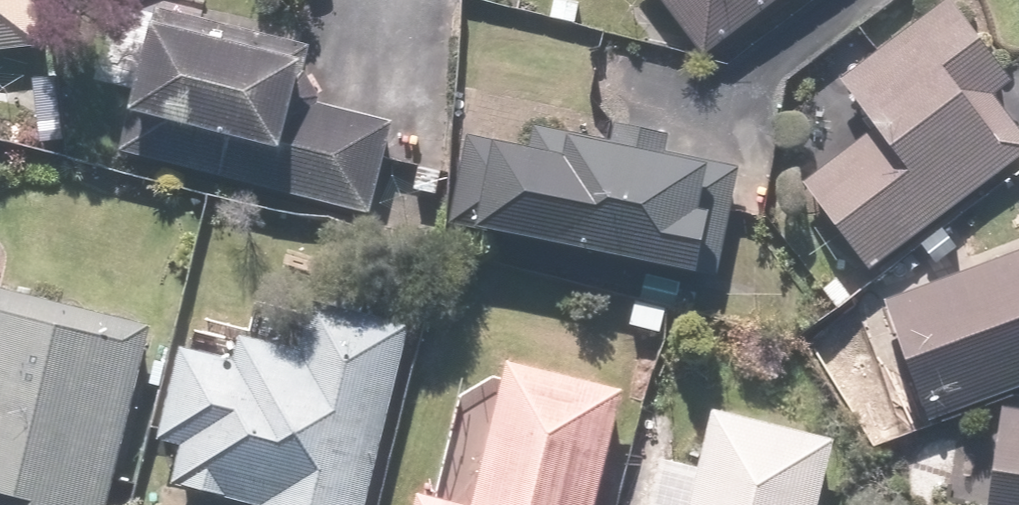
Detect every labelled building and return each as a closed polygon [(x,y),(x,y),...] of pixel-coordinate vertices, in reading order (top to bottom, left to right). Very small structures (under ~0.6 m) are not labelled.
[(34,52),(29,0),(0,0),(0,55),(34,52)] [(690,64),(773,0),(641,0),(690,64)] [(855,278),(1018,159),(1018,140),(991,101),(1013,85),(952,0),(934,0),(829,76),(870,132),(791,189),(855,278)] [(222,54),(140,33),(109,153),(362,218),(387,121),(289,95),(300,51),(227,32),(222,54)] [(73,78),(32,74),(25,142),(66,146),(73,78)] [(606,130),(603,158),(460,142),(451,226),(462,227),(461,240),(541,249),(539,261),(682,277),(685,247),(693,248),(696,217),(689,216),(695,168),(659,164),(662,136),(606,130)] [(907,427),(1018,387),(1018,255),(866,309),(907,427)] [(671,293),(637,284),(623,336),(658,345),(671,293)] [(404,330),(311,308),(304,339),(241,324),(232,362),(179,349),(154,454),(170,457),(160,498),(190,504),(362,504),(404,330)] [(143,352),(0,314),(0,504),(104,504),(143,352)] [(774,381),(785,342),(743,329),(731,368),(774,381)] [(496,361),(485,404),(449,396),(426,493),(414,490),(410,504),(593,504),(620,391),(496,361)] [(713,414),(689,504),(824,504),(839,448),(713,414)] [(992,414),(980,504),(1018,504),(1018,418),(992,414)]
